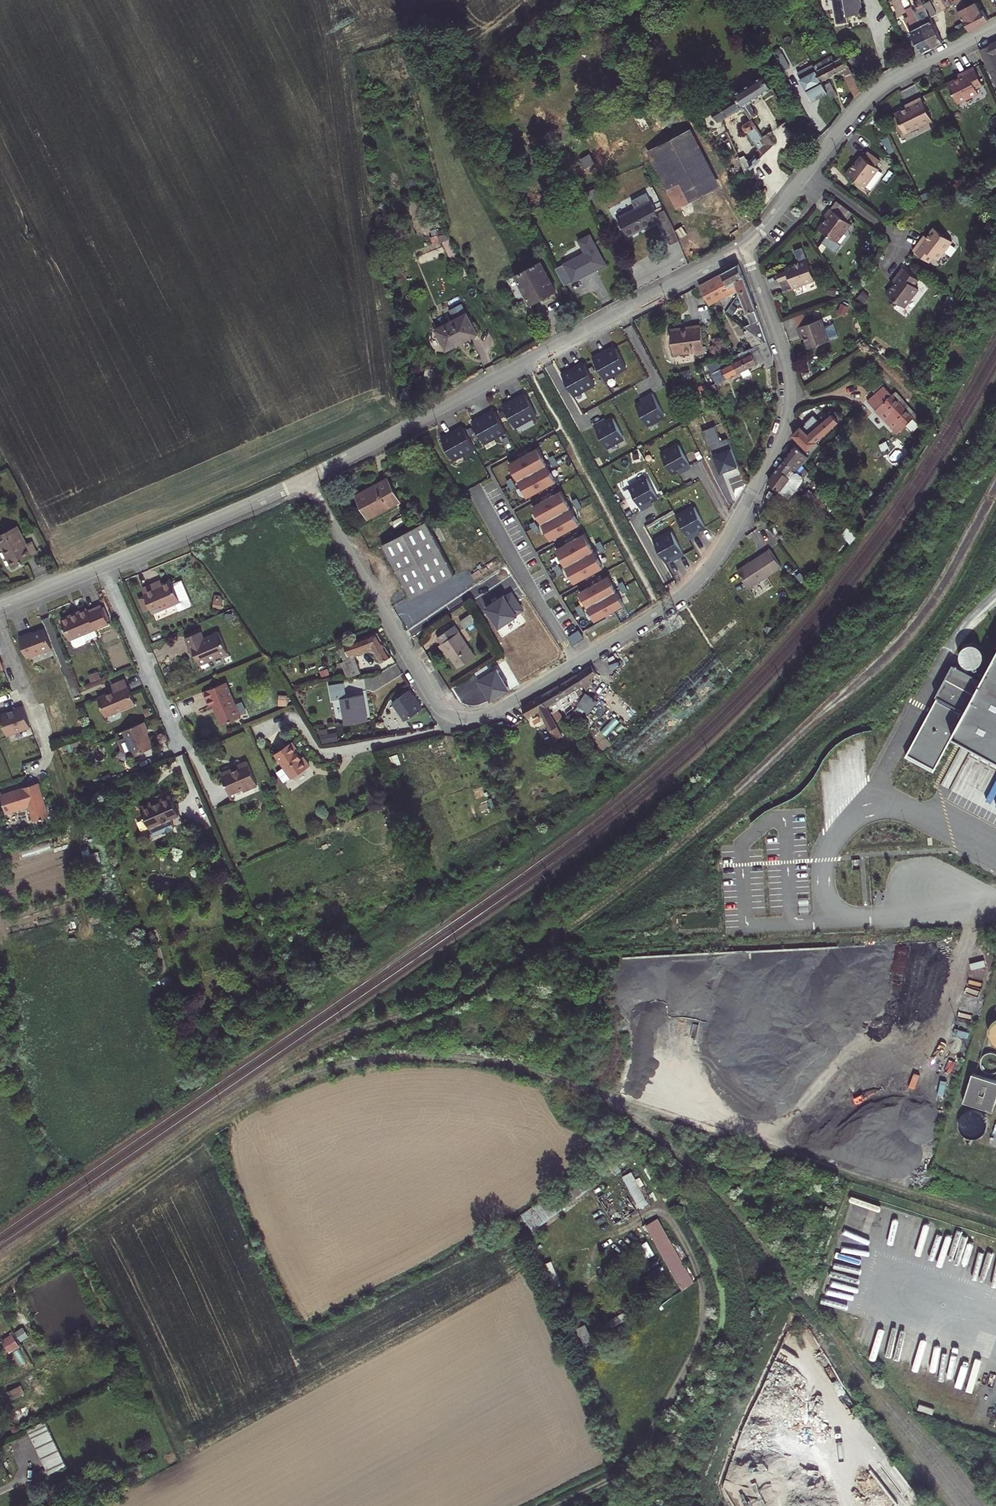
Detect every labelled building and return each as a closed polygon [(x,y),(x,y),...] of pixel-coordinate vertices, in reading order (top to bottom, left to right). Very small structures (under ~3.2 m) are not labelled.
[(848,21),(848,16),(863,13),(861,1),(857,2),(857,0),(833,0),(837,23),(848,21)] [(897,20),(903,16),(895,0),(887,0),(897,20)] [(943,42),(931,18),(924,4),(922,0),(916,0),(916,1),(914,2),(918,11),(922,18),(919,20),(933,47),(943,42)] [(944,10),(955,4),(952,0),(938,0),(944,10)] [(969,30),(989,20),(983,9),(981,10),(977,3),(967,8),(962,0),(953,0),(952,0),(955,4),(969,30)] [(924,4),(931,18),(937,15),(930,1),(924,4)] [(906,22),(916,43),(918,42),(923,52),(933,47),(919,20),(918,19),(912,22),(911,20),(906,22)] [(991,45),(980,51),(995,85),(995,55),(995,53),(991,45)] [(839,48),(834,51),(838,59),(844,56),(839,48)] [(776,57),(783,71),(789,67),(782,54),(776,57)] [(841,71),(855,97),(862,90),(844,56),(838,59),(835,61),(832,55),(814,65),(822,81),(841,71)] [(803,83),(807,91),(823,82),(822,81),(814,65),(796,74),(801,84),(803,83)] [(982,85),(973,67),(959,74),(961,77),(958,79),(947,84),(957,104),(978,94),(975,89),(982,85)] [(736,93),(746,110),(751,118),(756,115),(749,102),(772,88),(765,75),(737,92),(736,93)] [(825,86),(832,99),(838,95),(831,82),(825,86)] [(728,92),(730,96),(736,93),(737,92),(734,87),(727,91),(728,92)] [(711,108),(719,120),(740,107),(743,111),(746,110),(736,93),(730,96),(728,92),(722,95),(725,99),(711,108)] [(932,121),(920,98),(906,105),(907,108),(904,109),(894,115),(904,135),(932,121)] [(744,124),(744,127),(747,132),(756,126),(751,118),(749,119),(748,121),(749,121),(744,124)] [(760,148),(765,153),(775,144),(768,133),(763,137),(756,126),(747,132),(754,143),(755,142),(762,138),(765,142),(759,148),(760,148)] [(648,151),(660,174),(696,155),(684,132),(648,151)] [(755,142),(759,149),(760,148),(759,148),(765,142),(762,138),(755,142)] [(755,155),(759,160),(765,153),(760,148),(759,149),(753,153),(755,155)] [(879,162),(867,153),(862,159),(858,165),(855,164),(846,176),(864,189),(878,170),(875,168),(879,162)] [(690,201),(713,189),(696,155),(660,174),(666,186),(679,179),(690,201)] [(755,155),(750,161),(746,157),(739,161),(746,173),(759,160),(755,155)] [(582,161),(586,168),(594,163),(590,156),(582,161)] [(666,186),(677,207),(690,201),(679,179),(666,186)] [(620,221),(628,236),(661,219),(647,193),(634,200),(638,208),(618,218),(619,219),(618,219),(619,222),(620,221)] [(832,211),(838,203),(836,202),(830,210),(832,211)] [(830,210),(829,209),(824,216),(827,218),(825,220),(818,230),(827,237),(822,244),(827,248),(835,253),(840,246),(836,243),(850,225),(844,220),(850,212),(838,203),(832,211),(830,210)] [(661,220),(659,220),(665,233),(674,228),(668,216),(661,220)] [(674,228),(665,233),(671,245),(679,241),(674,228)] [(437,231),(440,241),(450,239),(447,229),(437,231)] [(564,264),(573,281),(606,265),(590,235),(580,241),(586,253),(564,264)] [(933,248),(924,260),(940,272),(944,266),(949,270),(963,251),(945,238),(938,247),(936,250),(933,248)] [(450,240),(444,242),(448,256),(455,254),(450,240)] [(822,244),(818,249),(822,255),(827,248),(822,244)] [(814,281),(806,260),(791,266),(792,269),(785,272),(776,275),(783,293),(814,281)] [(516,275),(531,304),(555,291),(540,262),(516,275)] [(738,265),(715,277),(725,297),(726,297),(738,290),(739,293),(749,289),(738,265)] [(699,286),(710,305),(716,302),(725,297),(715,277),(699,286)] [(930,289),(914,277),(904,290),(907,292),(905,295),(898,304),(916,318),(930,299),(925,295),(930,289)] [(745,331),(753,347),(764,343),(768,342),(749,289),(739,293),(751,323),(744,326),(748,329),(745,331)] [(453,310),(457,319),(466,315),(467,314),(462,305),(453,310)] [(805,314),(794,318),(798,329),(809,325),(805,314)] [(437,330),(447,349),(476,334),(466,315),(457,319),(437,330)] [(822,320),(797,329),(800,337),(804,336),(805,339),(809,350),(830,342),(830,341),(825,328),(822,320)] [(834,325),(825,328),(830,341),(839,337),(834,325)] [(670,330),(674,355),(694,352),(704,351),(701,326),(670,330)] [(767,369),(774,367),(773,356),(768,342),(764,343),(753,347),(729,358),(732,363),(712,373),(717,384),(758,364),(764,361),(765,363),(767,369)] [(602,352),(593,358),(604,378),(626,366),(615,346),(607,350),(608,352),(603,354),(602,352)] [(729,358),(729,357),(718,362),(717,360),(701,367),(713,397),(720,395),(716,385),(717,384),(712,373),(732,363),(729,358)] [(571,369),(561,374),(573,394),(595,382),(584,362),(576,367),(577,368),(572,371),(571,369)] [(862,381),(869,388),(879,379),(873,371),(862,381)] [(885,386),(868,401),(898,433),(906,425),(912,432),(921,423),(920,421),(921,420),(896,392),(893,395),(885,386)] [(664,414),(652,392),(645,396),(646,397),(641,400),(642,401),(636,404),(647,424),(664,414)] [(535,413),(525,393),(517,397),(518,399),(513,401),(512,400),(502,405),(513,425),(535,413)] [(504,429),(494,409),(486,414),(487,415),(482,418),(481,416),(471,421),(483,441),(504,429)] [(795,445),(806,454),(818,443),(816,440),(842,417),(836,410),(822,422),(813,414),(805,423),(806,424),(802,428),(801,427),(793,435),(799,441),(795,445)] [(593,424),(606,446),(623,437),(612,417),(606,420),(606,419),(601,422),(600,420),(593,424)] [(473,445),(462,426),(455,430),(456,431),(451,434),(450,432),(440,437),(451,457),(473,445)] [(716,457),(721,473),(739,467),(729,439),(721,441),(716,427),(703,431),(712,458),(716,457)] [(678,444),(661,454),(671,473),(678,470),(678,471),(683,469),(684,470),(690,466),(678,444)] [(807,456),(806,454),(795,445),(784,460),(805,477),(807,476),(797,465),(807,456)] [(537,447),(523,455),(532,471),(546,464),(537,447)] [(517,479),(532,471),(523,455),(508,462),(517,479)] [(769,483),(779,492),(781,490),(785,494),(805,477),(784,460),(771,476),(774,477),(769,483)] [(546,464),(532,471),(541,488),(555,481),(546,464)] [(532,471),(517,479),(527,496),(541,488),(532,471)] [(646,477),(629,487),(641,509),(648,506),(647,504),(652,502),(651,500),(657,497),(646,477)] [(785,494),(781,490),(779,492),(787,499),(805,477),(785,494)] [(356,495),(368,518),(400,501),(388,478),(356,495)] [(570,507),(560,490),(546,498),(555,515),(570,507)] [(779,492),(776,496),(783,504),(787,499),(779,492)] [(776,496),(774,499),(781,505),(783,504),(776,496)] [(541,522),(555,515),(546,498),(532,505),(541,522)] [(555,515),(565,531),(579,523),(570,507),(555,515)] [(705,526),(694,507),(676,516),(689,539),(695,535),(695,534),(699,531),(699,530),(705,526)] [(458,514),(463,525),(474,520),(469,510),(458,514)] [(555,515),(541,522),(550,539),(565,531),(555,515)] [(453,517),(441,522),(445,532),(458,527),(453,517)] [(382,545),(411,598),(455,575),(427,521),(382,545)] [(13,568),(39,555),(32,541),(27,544),(17,526),(0,534),(0,542),(13,568)] [(844,538),(848,542),(858,531),(854,526),(844,538)] [(671,532),(653,541),(664,561),(670,558),(671,559),(675,556),(676,558),(683,554),(671,532)] [(593,550),(584,533),(570,541),(579,558),(593,550)] [(565,565),(579,558),(570,541),(555,548),(565,565)] [(737,570),(749,588),(782,567),(769,549),(737,570)] [(593,550),(579,558),(588,574),(602,566),(593,550)] [(579,558),(565,565),(574,582),(588,574),(579,558)] [(608,575),(593,583),(601,598),(616,590),(608,575)] [(805,579),(801,582),(807,590),(811,587),(805,579)] [(143,589),(153,612),(166,607),(169,616),(191,607),(193,603),(182,580),(173,584),(172,580),(157,587),(155,583),(143,589)] [(593,583),(579,591),(587,606),(601,598),(593,583)] [(616,590),(601,598),(609,612),(623,604),(616,590)] [(513,591),(486,607),(499,628),(519,616),(518,614),(525,610),(513,591)] [(146,595),(139,598),(144,611),(151,608),(146,595)] [(595,620),(609,612),(601,598),(587,606),(595,620)] [(61,619),(70,639),(74,645),(77,647),(86,643),(87,640),(84,633),(95,628),(109,622),(108,620),(103,607),(101,605),(89,611),(87,608),(61,619)] [(460,622),(465,628),(477,620),(472,614),(460,622)] [(28,657),(53,647),(45,628),(29,634),(28,633),(20,636),(28,657)] [(95,628),(84,633),(87,640),(99,635),(95,628)] [(438,637),(442,644),(454,635),(450,629),(438,637)] [(196,655),(201,669),(211,665),(209,661),(228,653),(220,632),(204,638),(201,631),(186,638),(191,651),(193,650),(196,655)] [(460,632),(442,644),(450,656),(458,668),(476,656),(460,632)] [(373,647),(382,662),(392,656),(377,633),(339,647),(343,658),(356,653),(373,647)] [(439,645),(448,658),(450,656),(442,644),(439,645)] [(907,753),(936,768),(954,735),(975,746),(983,751),(985,752),(993,756),(995,757),(995,758),(995,654),(983,679),(969,671),(971,667),(978,665),(982,661),(984,655),(982,650),(980,647),(975,644),(969,645),(965,647),(963,650),(961,655),(962,659),(964,663),(962,667),(954,663),(936,695),(938,696),(907,753)] [(344,661),(356,657),(357,657),(356,653),(343,658),(344,661)] [(342,662),(347,678),(361,673),(356,657),(344,661),(342,662)] [(511,690),(498,668),(492,671),(488,665),(475,672),(480,679),(477,680),(490,702),(511,690)] [(569,703),(580,697),(583,693),(587,682),(590,676),(586,670),(559,686),(569,703)] [(97,672),(90,675),(93,681),(100,678),(97,672)] [(115,691),(99,698),(106,716),(136,703),(126,679),(112,685),(115,691)] [(227,682),(203,692),(210,706),(215,705),(218,711),(217,711),(222,725),(241,717),(227,682)] [(367,721),(363,695),(347,698),(344,683),(330,685),(332,700),(342,698),(346,724),(352,723),(367,721)] [(559,686),(535,700),(545,717),(553,713),(556,711),(569,703),(559,686)] [(393,702),(406,720),(423,709),(410,690),(393,702)] [(545,717),(535,700),(515,712),(521,721),(532,715),(548,744),(555,740),(543,718),(545,717)] [(0,715),(0,716),(7,735),(31,726),(23,705),(14,708),(14,709),(10,711),(10,712),(0,715)] [(557,720),(558,721),(561,720),(556,711),(553,713),(557,720)] [(545,717),(549,724),(557,720),(553,713),(545,717)] [(407,724),(409,732),(412,732),(424,729),(422,720),(407,724)] [(134,755),(144,751),(154,747),(148,732),(150,731),(145,721),(124,730),(134,755)] [(322,743),(338,739),(336,732),(321,735),(322,743)] [(456,737),(462,754),(472,750),(466,733),(456,737)] [(292,741),(275,753),(293,778),(310,765),(304,756),(302,757),(298,751),(299,751),(292,741)] [(233,769),(222,773),(226,783),(231,794),(243,788),(245,791),(258,785),(248,761),(238,766),(239,768),(234,770),(233,769)] [(1,794),(7,813),(29,806),(33,820),(41,818),(42,819),(45,818),(44,817),(49,815),(38,783),(1,794)] [(373,788),(371,794),(380,797),(382,790),(373,788)] [(141,807),(150,828),(179,815),(171,796),(160,800),(161,801),(153,804),(152,802),(141,807)] [(228,874),(230,880),(238,877),(235,871),(228,874)] [(147,934),(152,940),(156,937),(151,931),(147,934)] [(983,1055),(982,1057),(981,1058),(981,1062),(981,1064),(983,1068),(986,1071),(990,1072),(995,1072),(995,1052),(991,1051),(987,1052),(985,1054),(983,1055)] [(995,1102),(995,1080),(973,1072),(964,1102),(993,1111),(995,1102)] [(969,1112),(964,1115),(962,1117),(960,1119),(959,1122),(959,1125),(959,1128),(961,1133),(963,1135),(968,1138),(971,1139),(976,1139),(979,1137),(981,1136),(985,1131),(986,1128),(986,1126),(986,1123),(985,1120),(984,1117),(980,1113),(974,1111),(972,1111),(969,1112)] [(643,1194),(631,1172),(623,1176),(635,1198),(643,1194)] [(529,1220),(535,1228),(600,1181),(594,1173),(529,1220)] [(643,1194),(635,1198),(640,1207),(649,1203),(643,1194)] [(657,1219),(647,1226),(683,1290),(693,1282),(657,1219)] [(552,1261),(545,1263),(548,1278),(556,1276),(552,1261)] [(574,1329),(580,1344),(592,1340),(586,1324),(574,1329)] [(9,1353),(20,1346),(13,1336),(3,1342),(9,1353)] [(21,1385),(8,1392),(12,1399),(25,1393),(21,1385)] [(16,1424),(32,1416),(26,1405),(10,1413),(16,1424)] [(42,1415),(33,1419),(36,1425),(45,1421),(42,1415)] [(36,1425),(28,1429),(50,1473),(67,1465),(45,1421),(36,1425)]
